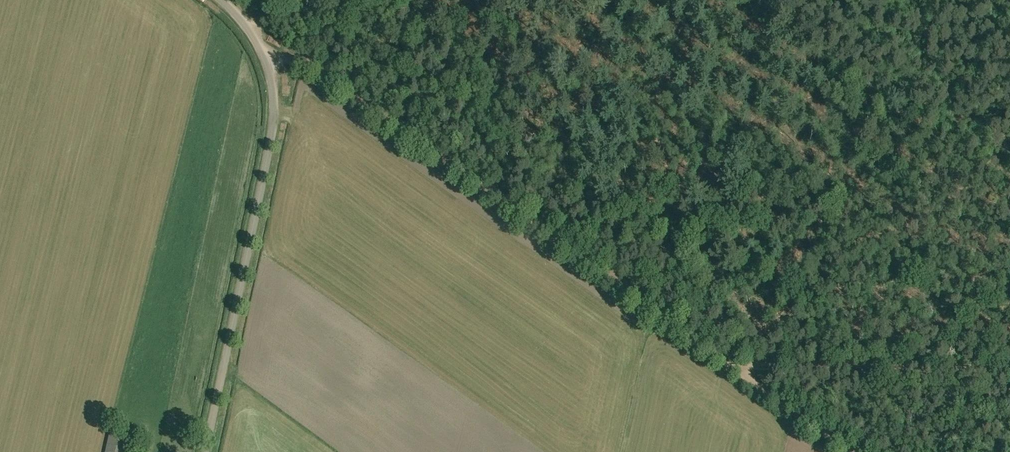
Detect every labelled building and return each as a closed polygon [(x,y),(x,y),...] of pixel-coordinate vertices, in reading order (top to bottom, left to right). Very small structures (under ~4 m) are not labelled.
[(110,431),(105,451),(123,451),(127,434),(110,431)]
